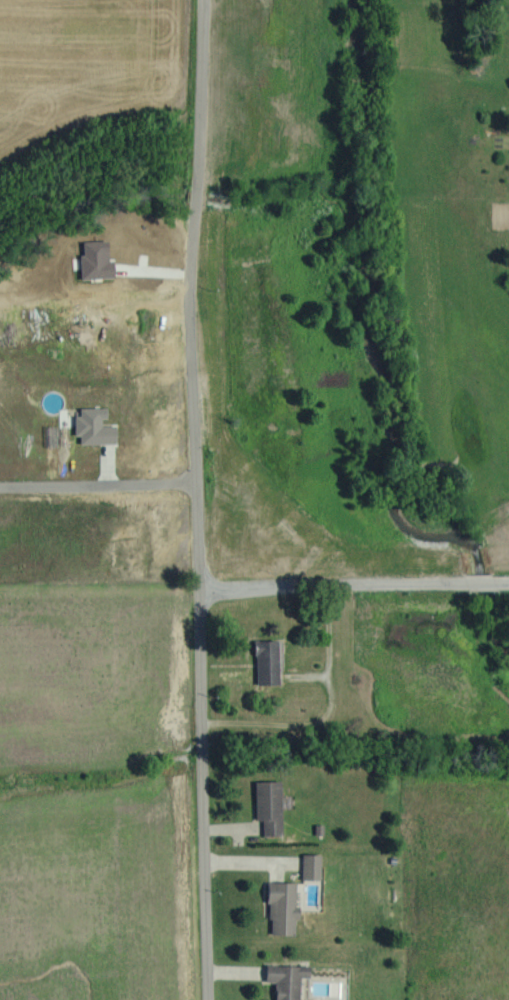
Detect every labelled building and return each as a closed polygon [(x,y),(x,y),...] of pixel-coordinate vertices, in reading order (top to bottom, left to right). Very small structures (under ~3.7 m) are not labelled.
[(84,444),(120,442),(119,423),(109,424),(108,407),(83,407),(83,415),(77,415),(78,435),(83,435),(84,444)] [(259,685),(282,684),(282,640),(259,640),(259,685)] [(258,781),(259,819),(266,819),(266,835),(285,835),(284,781),(258,781)] [(323,879),(323,854),(305,854),(304,879),(323,879)] [(272,934),(299,934),(300,882),(272,882),(272,934)] [(303,977),(312,977),(313,965),(270,964),(269,981),(279,982),(279,999),(302,999),(303,977)]
